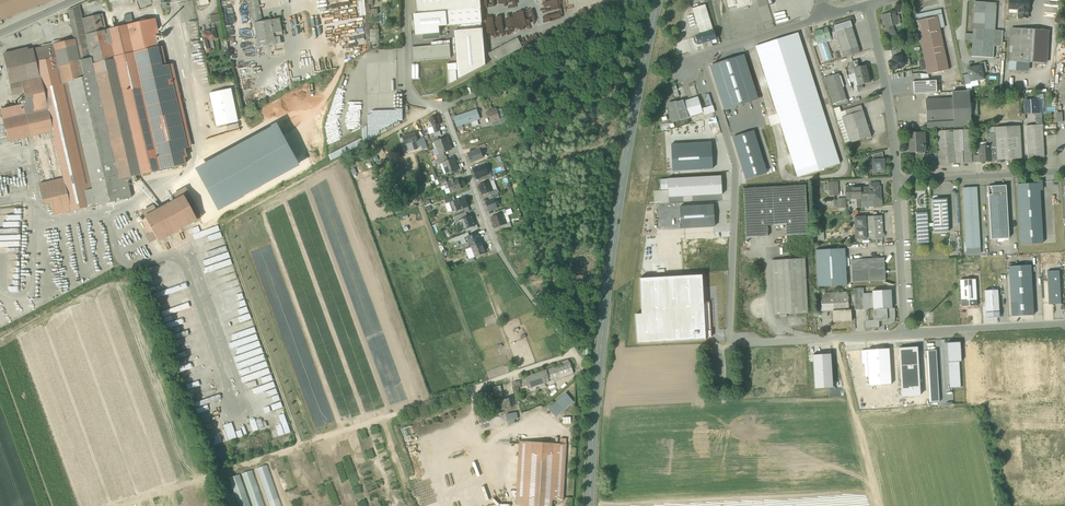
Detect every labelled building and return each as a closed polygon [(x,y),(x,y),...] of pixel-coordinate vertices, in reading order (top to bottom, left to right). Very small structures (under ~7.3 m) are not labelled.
[(1,20),(2,19),(51,0),(0,0),(0,18),(1,20)] [(256,34),(254,23),(262,21),(258,0),(246,0),(253,35),(256,34)] [(480,0),(416,0),(418,14),(481,8),(480,0)] [(705,5),(704,0),(697,0),(691,2),(693,8),(705,5)] [(728,25),(750,20),(760,17),(758,8),(756,0),(722,0),(728,25)] [(1028,18),(1029,0),(1013,0),(1012,9),(1019,9),(1021,9),(1021,13),(1018,13),(1018,17),(1028,18)] [(975,2),(973,35),(965,34),(965,40),(972,40),(971,57),(993,58),(994,46),(994,42),(995,30),(997,3),(975,2)] [(71,24),(73,37),(85,34),(92,64),(66,69),(65,71),(88,174),(116,168),(119,179),(127,178),(141,174),(132,134),(131,134),(107,30),(106,30),(105,27),(103,17),(103,14),(82,19),(79,4),(68,10),(71,24)] [(700,35),(713,31),(705,5),(693,8),(692,9),(700,35)] [(763,19),(760,7),(758,8),(760,17),(750,20),(750,22),(763,19)] [(439,33),(440,33),(439,26),(482,23),(481,8),(418,14),(413,14),(415,35),(424,35),(439,33)] [(916,21),(927,74),(928,74),(949,70),(940,29),(945,28),(941,9),(915,15),(916,21)] [(886,25),(888,36),(896,34),(895,31),(894,31),(892,23),(896,22),(897,24),(895,16),(895,13),(890,14),(890,13),(885,14),(886,15),(882,16),(884,23),(886,25)] [(209,16),(211,24),(221,22),(219,14),(209,16)] [(834,24),(834,26),(850,21),(851,24),(855,23),(853,16),(835,22),(834,24)] [(155,18),(150,19),(154,34),(159,33),(155,18)] [(279,18),(270,20),(273,34),(278,33),(282,32),(279,18)] [(150,19),(107,30),(131,134),(132,134),(141,174),(185,164),(183,158),(186,157),(184,149),(186,148),(178,112),(182,111),(181,106),(177,107),(176,104),(180,103),(179,96),(179,95),(180,95),(178,86),(177,86),(177,85),(172,86),(167,65),(166,65),(161,66),(156,47),(154,34),(150,19)] [(280,44),(278,33),(273,34),(270,20),(262,21),(254,23),(256,34),(259,48),(280,44)] [(858,47),(852,26),(851,24),(850,21),(834,26),(836,31),(838,36),(843,52),(858,47)] [(483,28),(454,31),(458,79),(486,65),(483,28)] [(816,40),(817,40),(821,39),(822,40),(830,37),(827,28),(819,31),(819,30),(814,32),(815,36),(816,40)] [(1029,62),(1044,63),(1045,30),(1011,28),(1010,61),(1016,61),(1029,62)] [(371,29),(372,43),(380,43),(380,29),(371,29)] [(202,32),(206,49),(209,49),(210,48),(208,41),(216,39),(214,30),(202,32)] [(994,46),(1002,46),(1003,31),(995,30),(994,42),(994,46)] [(696,44),(698,45),(700,44),(702,43),(711,40),(711,39),(715,38),(713,31),(700,35),(699,35),(697,35),(696,36),(694,37),(694,39),(694,41),(695,43),(696,44)] [(128,185),(127,178),(119,179),(116,168),(88,174),(65,71),(66,69),(92,64),(85,34),(73,37),(74,39),(75,45),(66,47),(65,41),(61,42),(60,42),(52,44),(53,45),(48,46),(48,47),(28,51),(28,49),(3,54),(12,95),(24,92),(25,98),(24,98),(25,101),(23,101),(23,103),(23,104),(0,110),(8,142),(53,131),(63,178),(39,184),(44,205),(50,204),(52,215),(131,197),(128,185)] [(756,47),(798,176),(839,163),(797,34),(756,47)] [(841,58),(844,57),(838,36),(835,37),(841,58)] [(74,39),(60,42),(61,42),(65,41),(66,47),(75,45),(74,39)] [(515,39),(489,53),(494,63),(521,48),(515,39)] [(827,41),(818,44),(824,61),(832,58),(827,41)] [(450,44),(412,47),(413,61),(451,58),(450,44)] [(162,46),(156,47),(161,66),(166,65),(162,46)] [(843,52),(844,57),(860,52),(858,47),(843,52)] [(901,56),(902,56),(900,49),(891,51),(892,57),(901,55),(901,56)] [(710,66),(724,109),(758,99),(755,89),(744,55),(710,66)] [(901,58),(901,56),(901,55),(892,57),(892,59),(892,60),(890,60),(892,69),(894,69),(895,70),(901,68),(901,67),(904,67),(903,65),(904,65),(905,63),(905,61),(903,60),(902,60),(902,58),(901,58)] [(1029,62),(1016,61),(1015,70),(1029,71),(1029,62)] [(172,64),(167,65),(172,86),(177,85),(172,64)] [(855,72),(856,76),(868,73),(865,64),(858,66),(855,67),(856,72),(855,72)] [(981,66),(980,66),(967,69),(968,74),(970,81),(977,80),(983,79),(982,73),(981,66)] [(456,70),(447,71),(449,84),(457,80),(456,70)] [(856,76),(855,72),(851,73),(848,74),(850,81),(851,81),(857,80),(856,76)] [(828,77),(836,102),(842,100),(846,99),(838,73),(828,77)] [(870,82),(868,73),(856,76),(857,80),(858,79),(859,84),(862,83),(870,82)] [(920,73),(912,74),(912,82),(922,81),(920,73)] [(836,102),(828,77),(824,78),(832,103),(833,103),(836,102)] [(912,82),(913,94),(937,93),(936,80),(929,81),(922,81),(912,82)] [(230,88),(209,93),(216,126),(238,122),(230,88)] [(952,98),(948,98),(925,100),(927,128),(963,126),(964,126),(965,129),(937,131),(938,153),(939,162),(939,164),(972,162),(971,151),(970,129),(970,126),(971,126),(971,119),(970,115),(970,101),(969,91),(952,92),(952,98)] [(698,97),(677,103),(681,118),(681,119),(682,119),(703,113),(702,109),(698,97)] [(1025,113),(1025,115),(1035,114),(1040,114),(1040,113),(1039,99),(1036,99),(1030,99),(1031,102),(1024,102),(1025,113)] [(191,147),(181,103),(180,103),(176,104),(177,107),(181,106),(182,111),(178,112),(186,148),(191,147)] [(673,121),(681,118),(677,103),(675,103),(671,103),(669,109),(673,121)] [(703,113),(704,115),(715,112),(713,105),(702,109),(703,113)] [(848,115),(842,117),(837,118),(845,144),(850,142),(871,136),(863,110),(861,105),(846,110),(848,115)] [(487,111),(491,122),(500,120),(499,118),(499,117),(497,110),(496,108),(487,111)] [(454,117),(457,126),(462,124),(471,122),(477,119),(480,119),(477,110),(454,117)] [(500,120),(501,124),(512,122),(511,115),(499,118),(500,120)] [(428,128),(430,134),(433,133),(440,131),(438,125),(440,124),(437,116),(430,118),(432,126),(428,128)] [(194,169),(197,170),(277,126),(278,123),(194,169)] [(278,123),(277,126),(298,165),(301,166),(278,123)] [(1026,125),(1027,158),(1044,157),(1042,124),(1036,125),(1026,125)] [(197,170),(218,208),(298,165),(277,126),(197,170)] [(241,126),(218,137),(221,142),(244,132),(241,126)] [(996,145),(997,160),(1001,160),(1019,159),(1018,137),(1017,126),(995,127),(995,133),(996,138),(996,145)] [(431,138),(433,143),(435,142),(439,140),(438,136),(441,135),(440,131),(433,133),(435,137),(431,138)] [(733,137),(746,179),(767,173),(753,131),(733,137)] [(911,146),(912,152),(926,151),(925,145),(923,145),(922,138),(925,138),(925,132),(920,132),(909,133),(908,133),(909,146),(911,146)] [(409,143),(412,151),(417,149),(417,147),(416,146),(415,141),(417,141),(414,133),(403,137),(406,144),(409,143)] [(987,142),(987,146),(996,145),(996,138),(995,133),(990,133),(986,133),(987,142)] [(435,142),(437,148),(449,143),(447,138),(439,140),(435,142)] [(451,149),(449,143),(437,148),(439,153),(439,154),(444,152),(451,149)] [(980,155),(981,162),(986,161),(991,161),(991,160),(997,160),(996,145),(987,146),(979,146),(979,153),(980,153),(980,155)] [(672,148),(673,171),(713,168),(711,146),(672,148)] [(477,150),(468,153),(471,162),(483,157),(480,149),(477,150)] [(372,159),(369,151),(361,153),(363,158),(364,157),(365,161),(372,159)] [(980,155),(975,155),(975,153),(971,151),(972,162),(975,162),(981,162),(980,155)] [(446,156),(445,156),(444,152),(439,154),(439,153),(436,155),(438,159),(437,159),(438,163),(439,165),(440,164),(443,163),(448,161),(446,156)] [(924,156),(925,165),(929,165),(933,164),(933,162),(939,162),(938,153),(933,153),(933,156),(932,156),(928,156),(924,156)] [(443,163),(447,173),(457,170),(455,164),(455,165),(453,160),(454,159),(453,159),(448,161),(443,163)] [(872,160),(873,172),(885,171),(884,159),(883,159),(873,160),(872,160)] [(301,166),(298,165),(218,208),(217,211),(301,166)] [(473,169),(477,178),(482,176),(486,174),(485,170),(486,169),(484,165),(479,167),(473,169)] [(217,211),(218,208),(197,170),(194,169),(217,211)] [(492,177),(490,173),(488,174),(488,173),(486,174),(482,176),(483,180),(485,179),(487,182),(489,181),(489,182),(493,180),(492,177)] [(668,190),(668,197),(722,194),(721,176),(667,179),(668,190)] [(401,192),(397,179),(390,181),(395,195),(401,192)] [(667,179),(660,179),(660,190),(668,190),(667,179)] [(447,184),(445,185),(446,189),(445,190),(446,194),(461,188),(458,180),(447,184)] [(479,185),(483,194),(487,192),(492,191),(492,190),(489,182),(489,181),(487,182),(479,185)] [(834,195),(833,181),(828,181),(829,184),(824,184),(825,190),(829,190),(829,195),(834,195)] [(879,188),(878,183),(869,184),(869,187),(862,188),(862,197),(862,198),(863,207),(882,206),(882,201),(880,201),(880,200),(881,200),(880,188),(879,188)] [(1039,183),(1017,185),(1021,244),(1043,243),(1039,183)] [(743,188),(746,238),(768,236),(767,226),(786,225),(786,235),(808,234),(805,185),(743,188)] [(988,186),(988,195),(1006,194),(1006,185),(988,186)] [(963,188),(966,249),(980,248),(977,187),(963,188)] [(848,198),(862,197),(862,188),(861,188),(847,188),(848,198)] [(173,195),(175,200),(183,196),(196,220),(201,217),(185,189),(173,195)] [(1009,238),(1006,194),(988,195),(991,239),(1009,238)] [(156,210),(144,217),(150,227),(148,228),(148,229),(147,229),(149,233),(152,232),(156,239),(157,241),(196,220),(183,196),(175,200),(156,210)] [(454,201),(457,210),(463,208),(468,206),(465,197),(455,201),(454,201)] [(485,202),(489,211),(497,208),(496,206),(495,201),(494,199),(485,202)] [(932,200),(934,232),(949,232),(947,199),(932,200)] [(713,205),(680,206),(681,228),(714,226),(713,205)] [(141,212),(144,217),(156,210),(153,206),(141,212)] [(916,213),(917,243),(929,242),(927,212),(916,213)] [(454,217),(455,221),(461,219),(467,217),(466,213),(465,213),(454,217)] [(491,218),(495,227),(504,224),(506,223),(503,214),(497,216),(491,218)] [(465,229),(467,229),(467,230),(474,227),(473,226),(475,225),(473,220),(473,221),(471,216),(472,215),(471,215),(467,217),(461,219),(463,223),(462,223),(462,224),(463,224),(465,229)] [(884,233),(883,233),(882,216),(865,217),(867,238),(883,237),(884,237),(884,233)] [(141,219),(147,229),(148,229),(148,228),(150,227),(144,217),(141,219)] [(854,217),(855,239),(867,239),(867,238),(865,217),(854,217)] [(461,219),(455,221),(459,231),(465,229),(463,224),(462,224),(462,223),(463,223),(461,219)] [(149,243),(156,239),(152,232),(149,233),(145,235),(149,243)] [(465,238),(466,243),(469,242),(467,236),(469,236),(468,232),(454,238),(455,241),(455,242),(460,240),(465,238)] [(469,242),(471,247),(481,243),(479,239),(480,239),(477,233),(469,236),(467,236),(469,242)] [(486,253),(481,243),(471,247),(475,257),(486,253)] [(845,248),(816,250),(818,287),(847,285),(845,248)] [(851,260),(852,282),(885,280),(884,258),(851,260)] [(772,261),(775,316),(780,315),(787,315),(808,314),(805,259),(772,261)] [(1031,265),(1008,266),(1011,316),(1033,315),(1031,265)] [(1058,271),(1047,272),(1049,304),(1060,303),(1058,271)] [(702,275),(640,278),(642,314),(635,314),(637,343),(706,339),(705,337),(711,337),(709,302),(704,303),(702,275)] [(975,279),(960,280),(961,307),(977,306),(975,279)] [(874,320),(873,309),(872,293),(864,293),(863,288),(853,288),(854,294),(854,310),(864,309),(865,321),(874,320)] [(872,291),(872,293),(873,309),(887,308),(892,308),(891,290),(872,291)] [(998,290),(985,290),(986,312),(999,312),(998,290)] [(849,310),(848,296),(848,292),(821,294),(821,298),(822,311),(832,311),(849,310)] [(873,309),(874,320),(879,320),(882,320),(887,319),(887,308),(873,309)] [(882,320),(883,325),(889,325),(894,322),(895,319),(895,315),(894,308),(892,308),(887,308),(887,319),(882,320)] [(832,311),(833,323),(852,322),(851,310),(849,310),(832,311)] [(865,321),(865,328),(879,328),(879,320),(874,320),(865,321)] [(947,342),(948,362),(959,362),(961,362),(960,342),(947,342)] [(916,347),(899,348),(902,397),(919,396),(916,347)] [(889,348),(867,350),(868,377),(869,386),(891,384),(889,348)] [(936,350),(926,350),(929,403),(939,402),(936,350)] [(831,354),(813,355),(815,389),(833,388),(831,354)] [(542,371),(546,382),(574,373),(570,362),(542,371)] [(960,388),(959,362),(948,362),(949,388),(960,388)] [(531,387),(539,385),(545,383),(546,382),(542,371),(521,379),(524,386),(527,385),(530,384),(531,387)] [(495,397),(501,396),(503,396),(501,385),(493,388),(495,397)] [(566,393),(551,406),(558,413),(572,401),(566,393)] [(510,406),(509,399),(502,400),(499,400),(498,399),(490,401),(492,410),(510,406)] [(558,413),(551,406),(548,408),(556,417),(573,402),(572,401),(558,413)] [(518,418),(517,412),(506,414),(507,421),(509,420),(515,419),(518,418)] [(552,500),(563,501),(566,444),(560,444),(558,444),(555,444),(520,442),(517,498),(528,499),(527,505),(551,505),(552,500)] [(269,464),(259,467),(270,505),(282,505),(269,464)] [(254,469),(244,472),(253,505),(265,505),(254,469)] [(240,474),(230,477),(239,505),(250,505),(240,474)] [(517,498),(516,504),(521,505),(527,505),(528,499),(517,498)]
